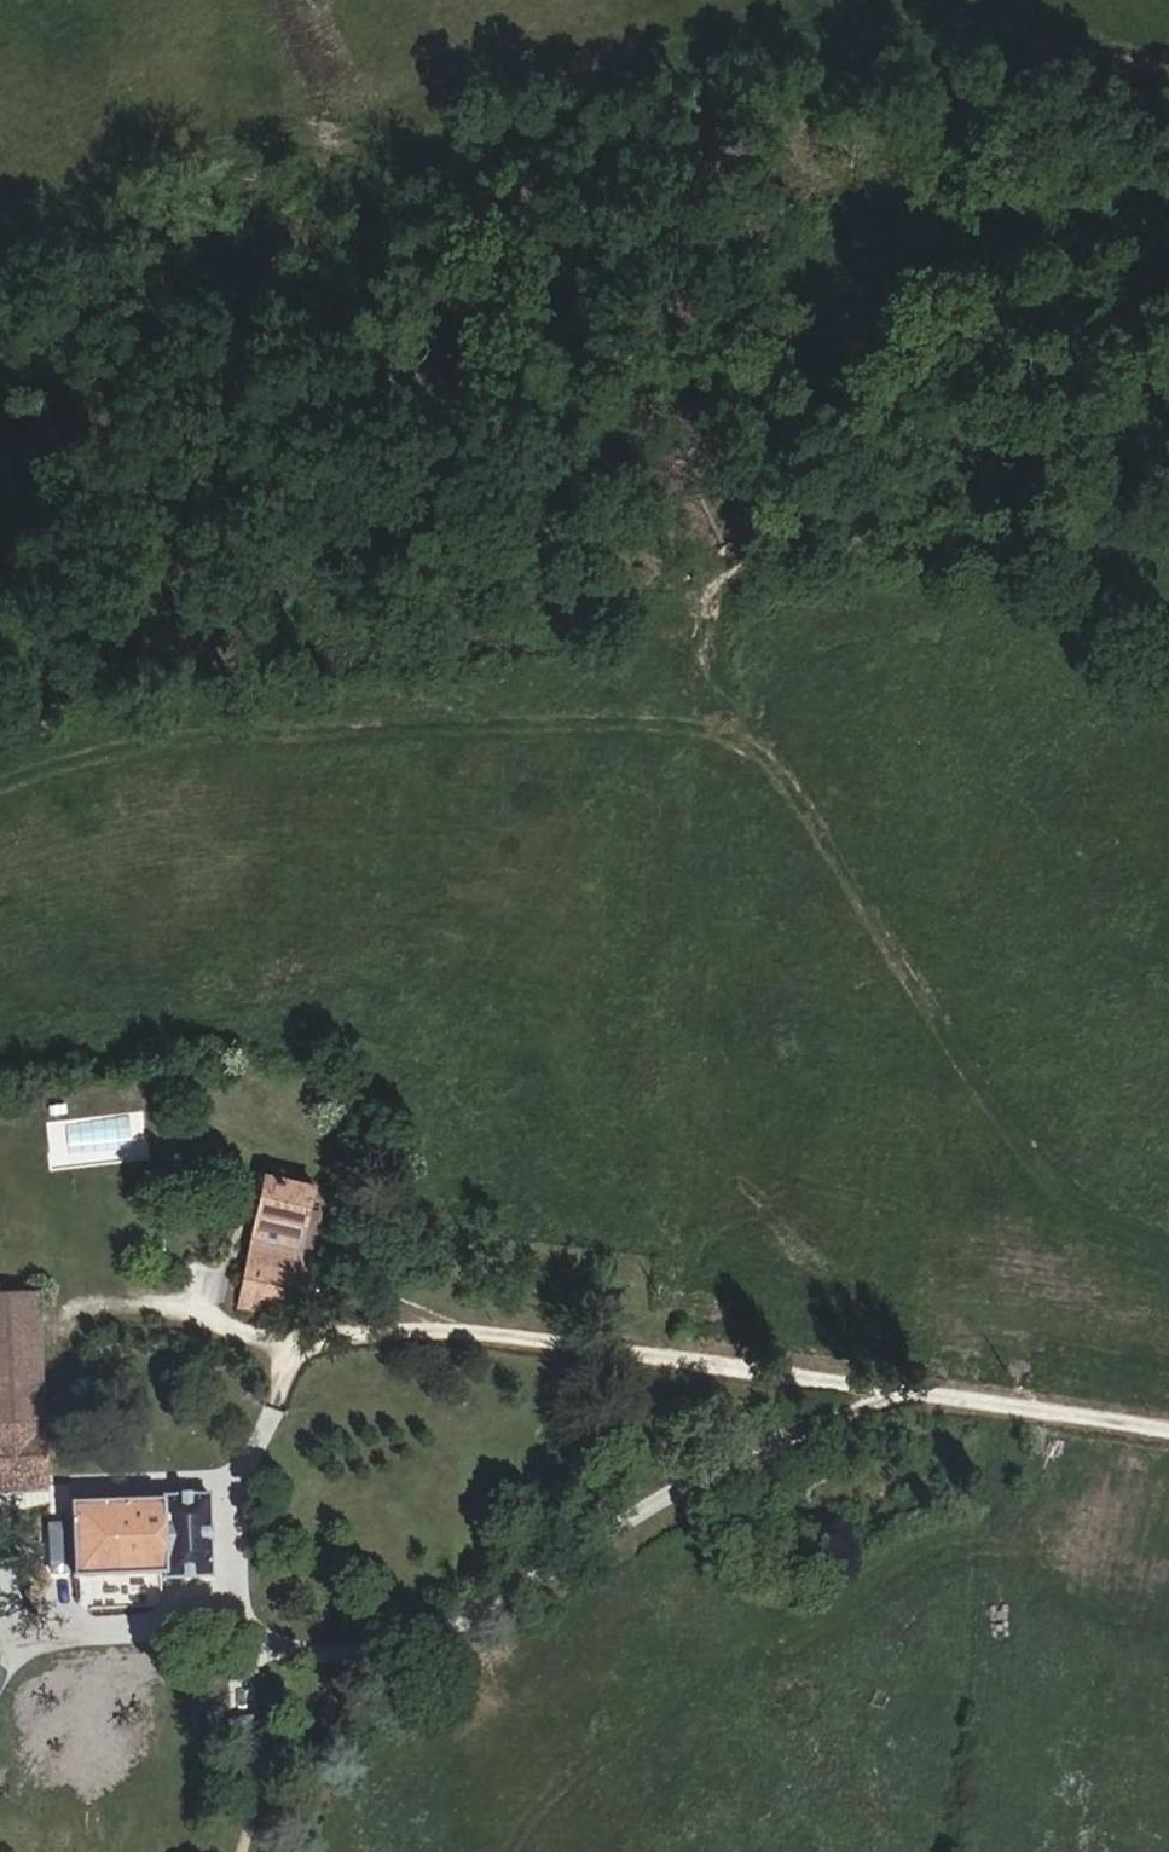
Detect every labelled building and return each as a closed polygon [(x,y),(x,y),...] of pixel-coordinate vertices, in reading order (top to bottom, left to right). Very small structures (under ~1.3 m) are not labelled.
[(297,1317),(318,1214),(306,1211),(311,1185),(266,1176),(240,1306),(297,1317)] [(37,1294),(0,1295),(0,1431),(43,1430),(37,1294)] [(43,1430),(0,1431),(0,1492),(45,1489),(43,1430)] [(210,1577),(207,1497),(163,1498),(163,1501),(69,1504),(72,1580),(166,1576),(166,1579),(210,1577)] [(45,1522),(49,1569),(61,1568),(57,1521),(45,1522)] [(18,1772),(23,1759),(10,1754),(5,1767),(18,1772)]
